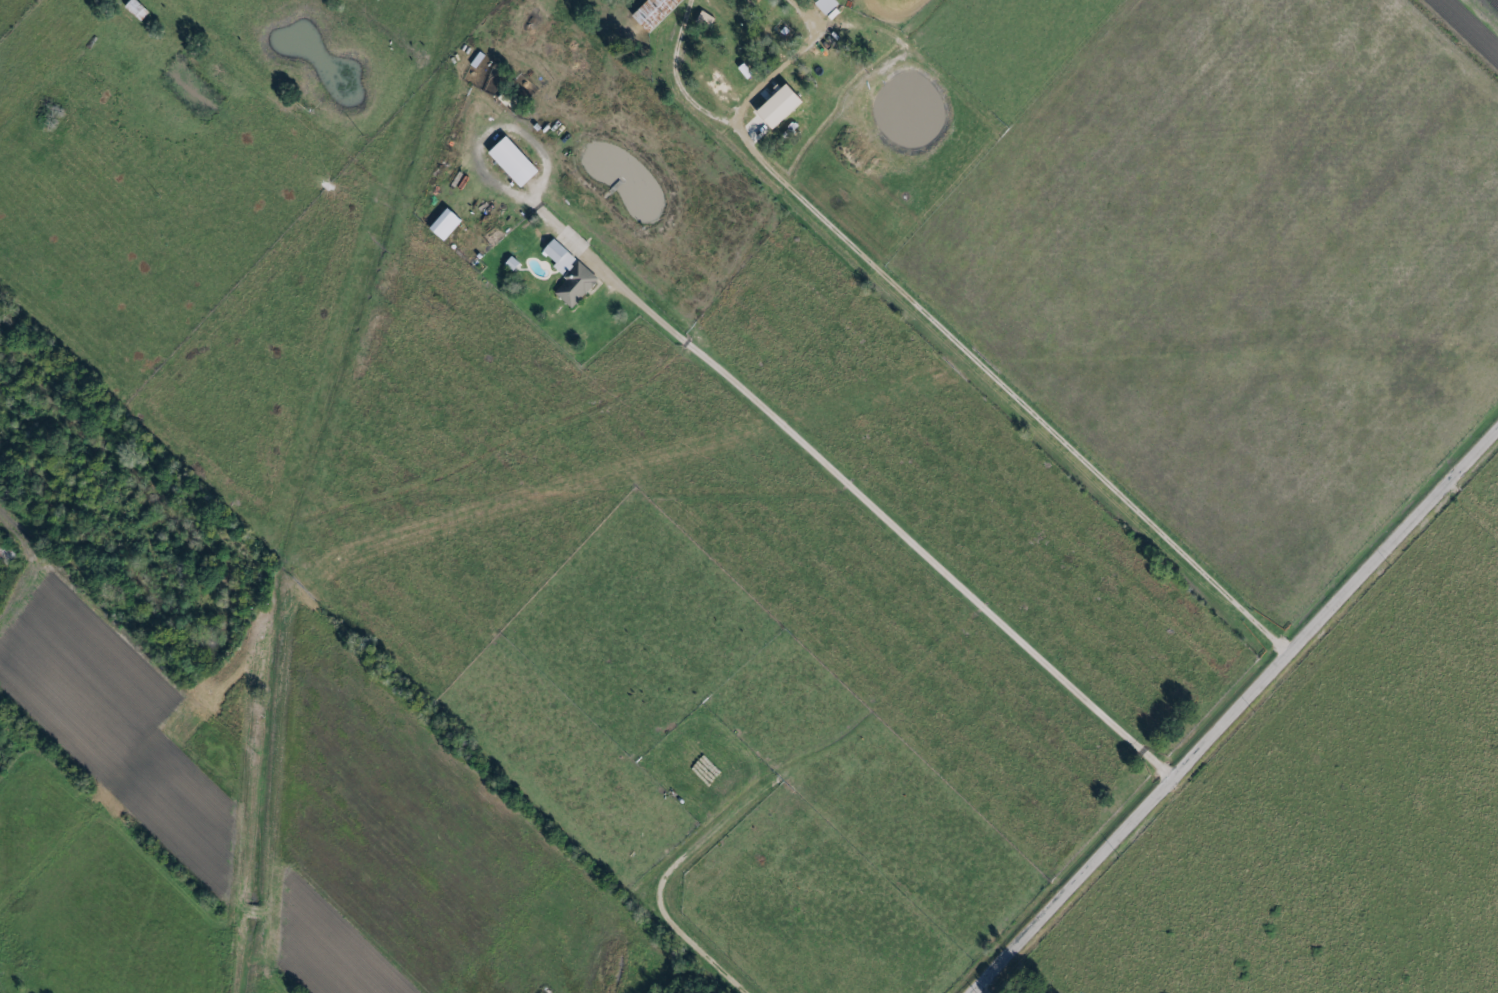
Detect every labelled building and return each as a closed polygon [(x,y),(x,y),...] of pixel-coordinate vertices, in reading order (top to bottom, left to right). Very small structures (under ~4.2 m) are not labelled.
[(150,11),(137,0),(133,0),(126,7),(142,21),(150,11)] [(654,33),(685,0),(651,0),(636,17),(654,33)] [(828,15),(840,4),(837,0),(820,0),(817,3),(828,15)] [(777,130),(808,101),(791,83),(760,112),(777,130)] [(492,154),(525,188),(543,171),(510,136),(492,154)] [(464,221),(451,208),(431,229),(445,242),(464,221)] [(556,293),(574,309),(600,279),(579,260),(580,260),(555,239),(543,253),(557,265),(555,268),(568,279),(556,293)]
